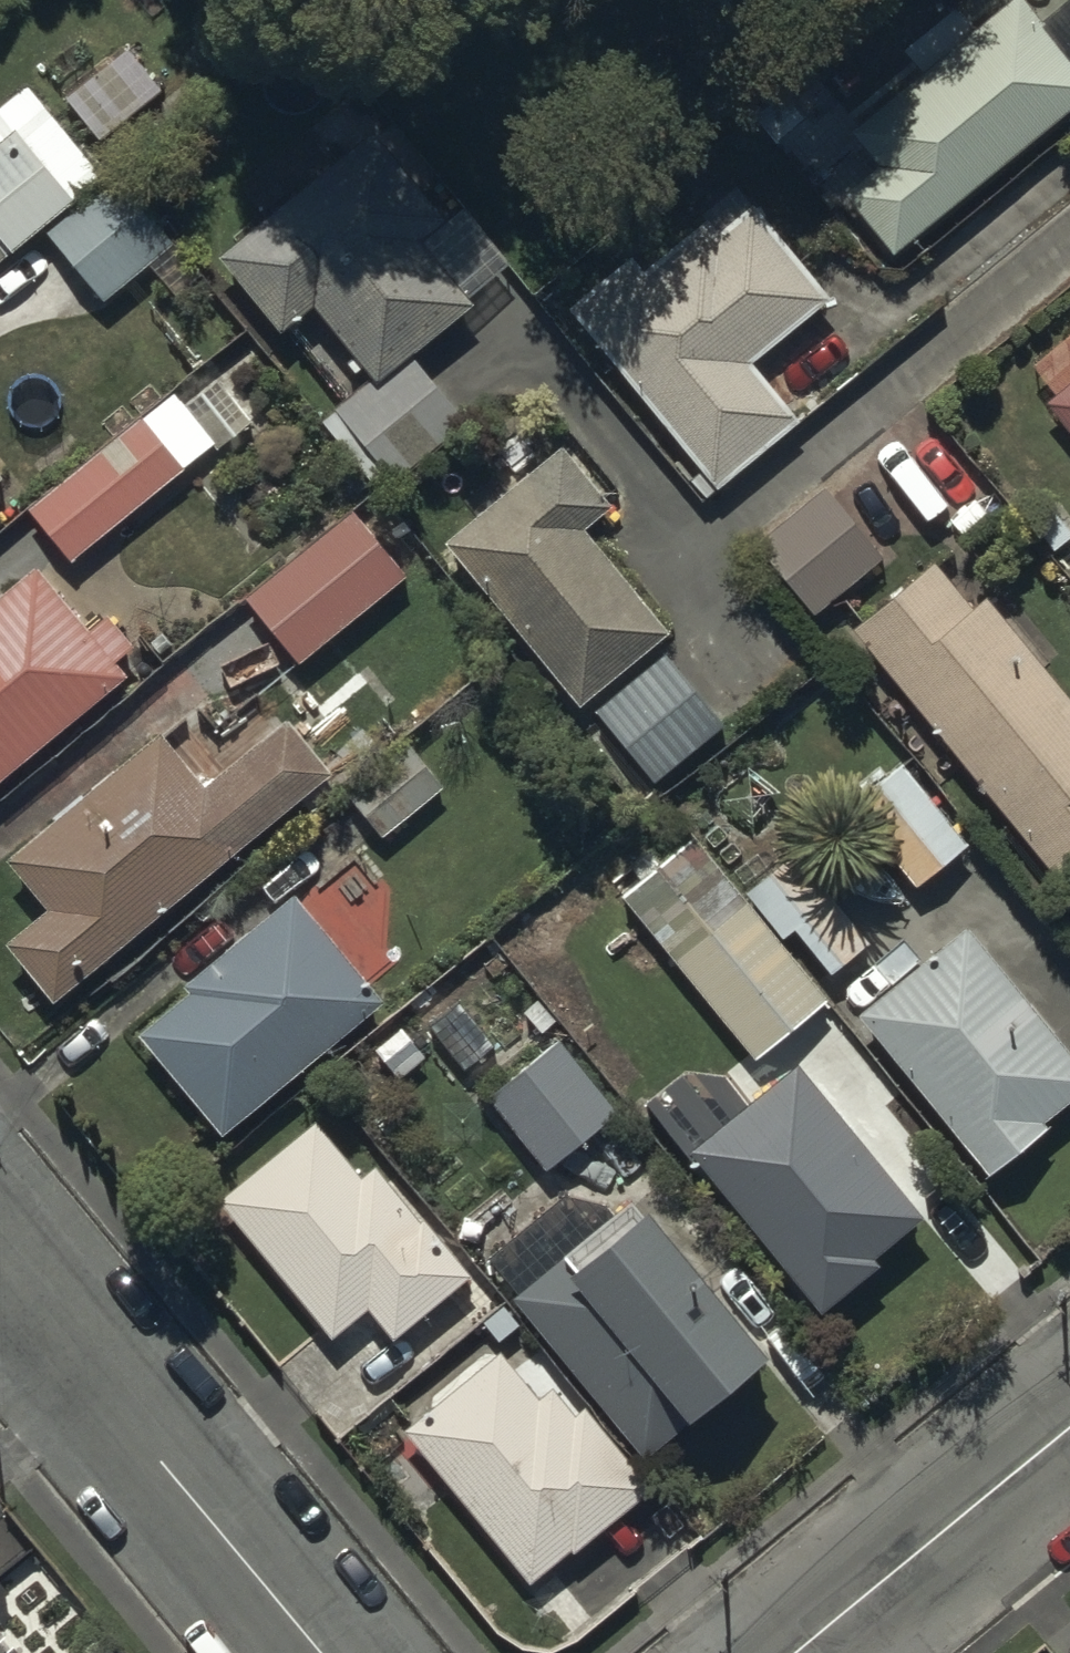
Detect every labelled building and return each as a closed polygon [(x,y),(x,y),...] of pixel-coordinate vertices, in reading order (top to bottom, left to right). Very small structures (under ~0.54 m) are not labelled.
[(1069,120),(1069,6),(1042,29),(1021,3),(852,143),(879,175),(842,206),(892,267),(1069,120)] [(46,242),(106,316),(158,273),(178,297),(199,280),(113,176),(102,186),(29,97),(0,121),(0,280),(46,242)] [(313,320),(370,387),(333,417),(395,491),(470,429),(418,366),(476,317),(426,258),(452,236),(419,197),(429,189),(382,134),(220,270),(283,345),(313,320)] [(800,433),(751,372),(830,308),(755,216),(720,244),(707,228),(650,275),(637,259),(566,317),(716,501),(800,433)] [(1027,376),(1052,404),(1038,415),(1069,451),(1069,338),(1027,376)] [(32,520),(74,570),(218,450),(176,400),(32,520)] [(579,722),(671,648),(587,543),(614,521),(562,456),(442,552),(579,722)] [(8,491),(0,481),(0,498),(8,491)] [(813,623),(883,566),(822,492),(752,549),(813,623)] [(244,607),(298,674),(410,586),(356,518),(244,607)] [(853,640),(1055,894),(1069,884),(1069,712),(987,610),(974,620),(935,572),(853,640)] [(128,688),(117,675),(135,660),(106,627),(89,641),(38,581),(0,613),(0,797),(128,688)] [(722,732),(666,666),(595,725),(650,792),(722,732)] [(334,788),(288,734),(207,801),(164,749),(8,878),(51,928),(9,963),(55,1018),(334,788)] [(443,796),(400,748),(341,800),(384,848),(443,796)] [(968,857),(898,774),(847,817),(917,899),(968,857)] [(874,951),(794,861),(744,906),(691,846),(615,913),(755,1071),(828,1007),(778,951),(793,939),(834,986),(874,951)] [(188,1007),(137,1049),(221,1149),(386,1014),(293,902),(179,997),(188,1007)] [(968,937),(854,1029),(987,1191),(1050,1140),(1044,1133),(1069,1112),(1069,1062),(968,937)] [(543,1184),(616,1124),(558,1053),(484,1112),(543,1184)] [(924,1229),(793,1074),(748,1112),(727,1087),(683,1081),(642,1116),(819,1326),(878,1276),(874,1271),(924,1229)] [(363,1188),(317,1131),(215,1214),(331,1356),(369,1325),(393,1354),(473,1290),(379,1176),(363,1188)] [(683,1444),(686,1448),(767,1383),(629,1213),(557,1271),(559,1273),(512,1311),(644,1475),(683,1444)] [(535,1409),(499,1363),(400,1441),(525,1597),(569,1562),(572,1565),(651,1502),(582,1416),(574,1422),(552,1395),(535,1409)] [(0,1632),(0,1652),(18,1652),(0,1632)]
